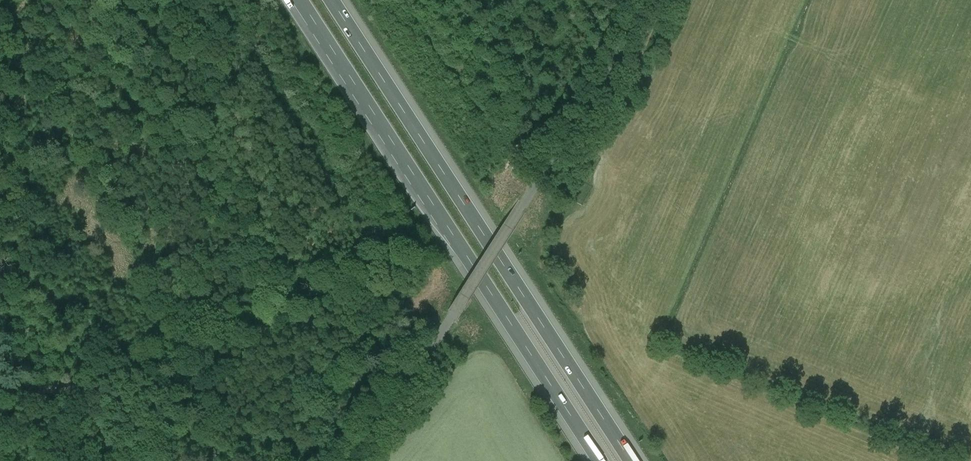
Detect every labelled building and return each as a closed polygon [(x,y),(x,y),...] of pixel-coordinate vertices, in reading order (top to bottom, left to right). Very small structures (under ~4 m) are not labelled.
[(424,124),(418,127),(429,149),(435,146),(424,124)]
